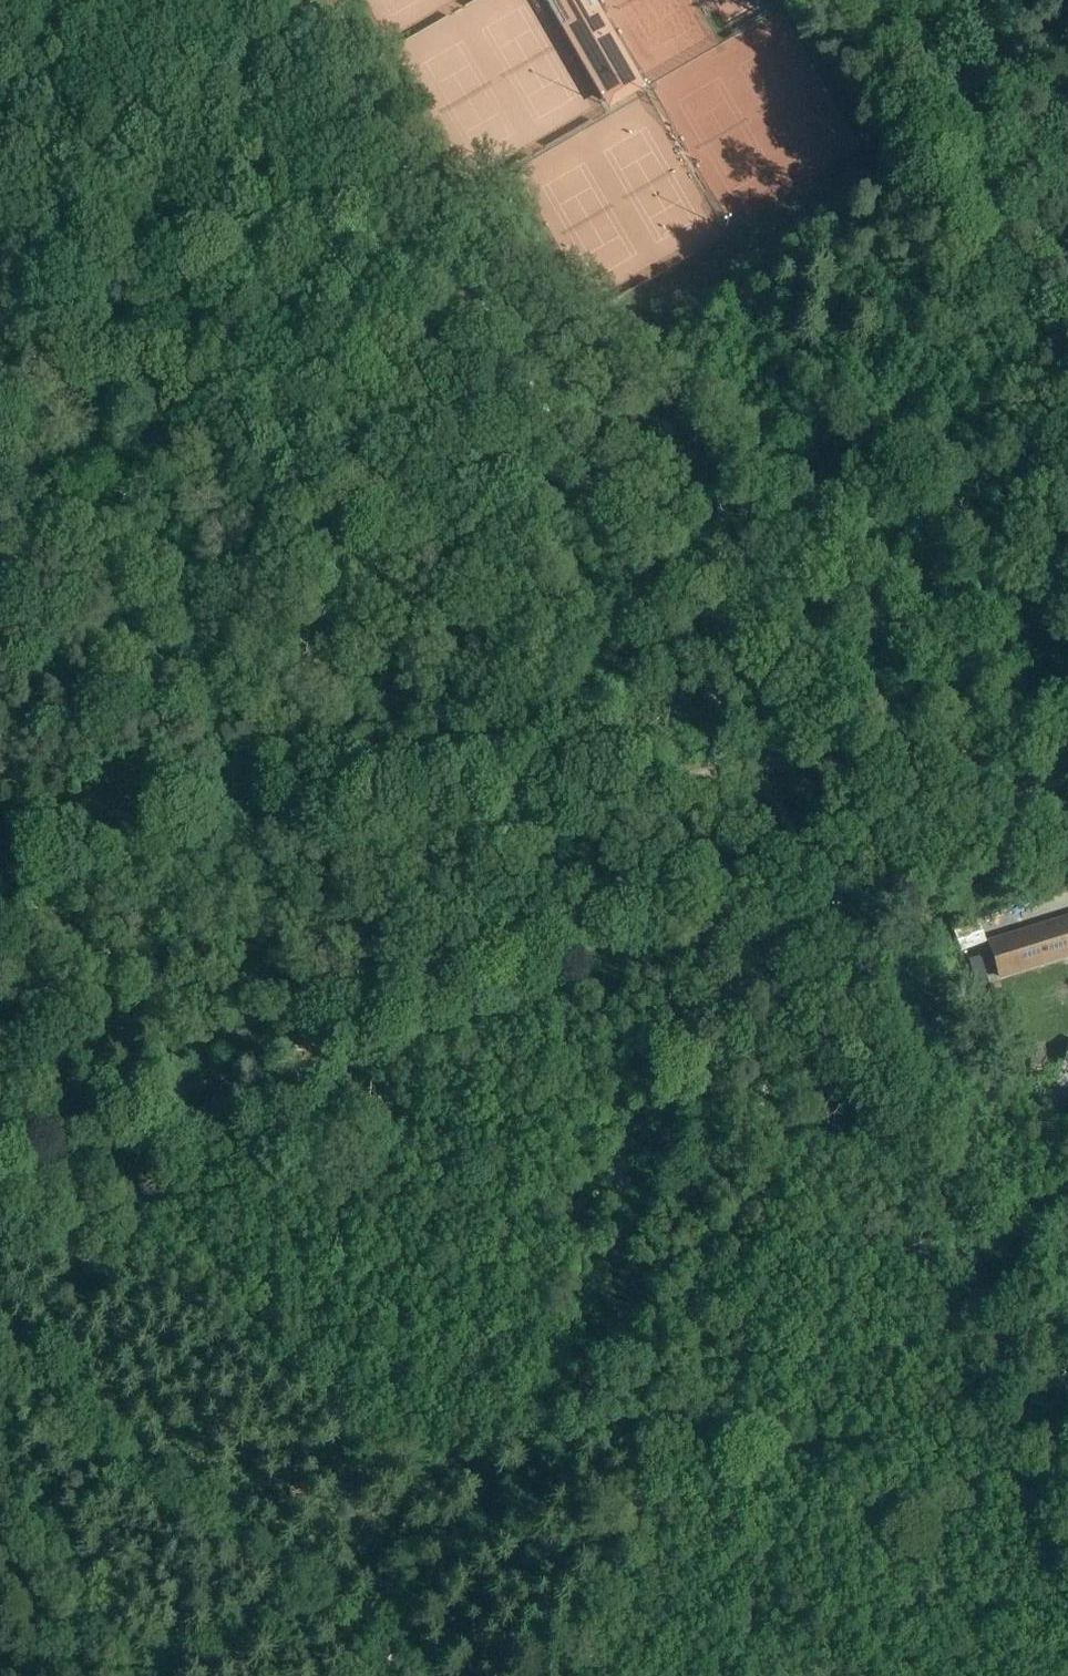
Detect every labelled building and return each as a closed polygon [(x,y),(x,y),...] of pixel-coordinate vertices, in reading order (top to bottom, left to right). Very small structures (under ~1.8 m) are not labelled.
[(606,103),(631,89),(580,0),(556,0),(549,4),(606,103)] [(1000,979),(1067,957),(1067,919),(989,944),(1000,979)]
